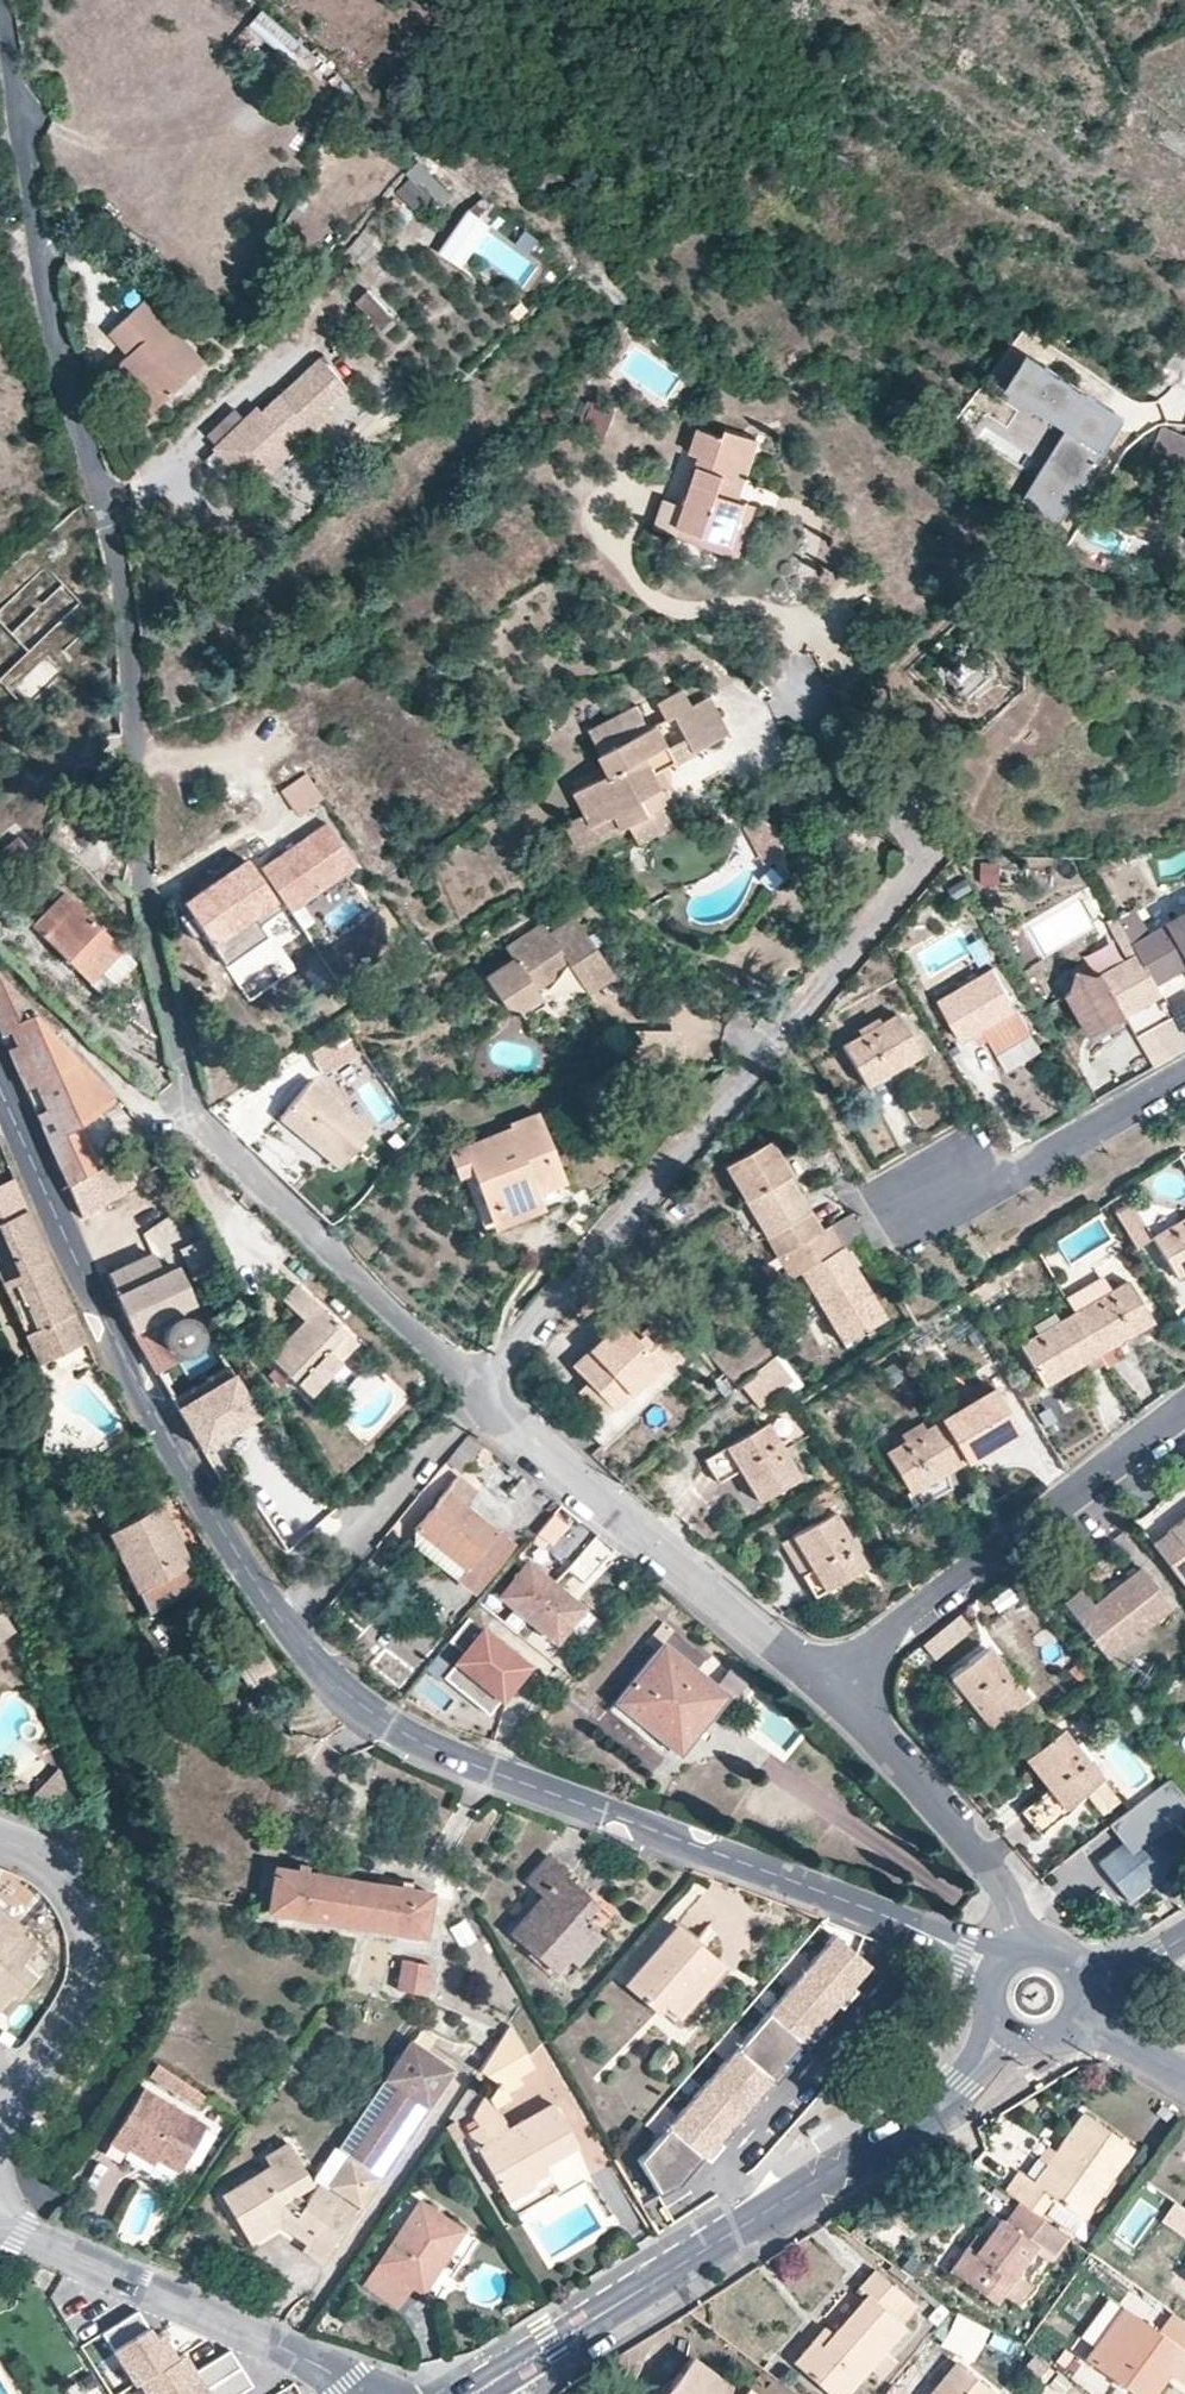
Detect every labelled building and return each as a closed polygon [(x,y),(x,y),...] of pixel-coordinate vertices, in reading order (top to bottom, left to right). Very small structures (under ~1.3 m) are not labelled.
[(306,50),(260,12),(250,23),(296,61),(306,50)] [(151,246),(135,236),(127,248),(144,259),(151,246)] [(385,330),(397,317),(371,292),(359,305),(385,330)] [(205,362),(146,298),(112,329),(131,352),(145,367),(137,375),(149,387),(163,402),(205,362)] [(355,316),(346,305),(316,329),(325,340),(355,316)] [(1060,523),(1128,409),(1027,349),(1003,390),(1065,426),(1022,500),(1060,523)] [(332,409),(354,389),(326,359),(268,413),(264,409),(223,448),(245,472),(264,455),(277,468),(299,447),(296,443),(303,436),(296,428),(306,419),(317,431),(336,413),(332,409)] [(163,402),(149,387),(137,398),(152,413),(163,402)] [(599,413),(583,407),(578,423),(595,428),(599,413)] [(1159,421),(1142,458),(1184,477),(1184,432),(1159,421)] [(744,481),(759,439),(724,427),(721,435),(697,427),(688,453),(698,457),(696,464),(682,504),(662,497),(652,526),(676,535),(678,526),(732,544),(746,502),(739,499),(744,481)] [(732,544),(678,526),(676,535),(675,537),(739,558),(756,505),(746,502),(732,544)] [(46,567),(0,613),(0,683),(81,603),(46,567)] [(967,698),(993,673),(962,641),(936,666),(967,698)] [(672,680),(667,672),(661,675),(665,684),(672,680)] [(703,681),(698,673),(693,676),(698,685),(703,681)] [(614,812),(622,827),(629,824),(651,813),(642,797),(664,787),(652,784),(648,776),(656,771),(674,762),(697,750),(730,733),(710,695),(691,704),(683,687),(657,700),(668,719),(676,715),(687,737),(669,746),(667,744),(669,743),(659,721),(649,727),(636,703),(588,728),(600,752),(598,753),(608,772),(593,780),(575,789),(573,790),(584,813),(591,825),(614,812)] [(697,750),(674,762),(675,765),(698,753),(697,750)] [(664,787),(656,771),(648,776),(652,784),(664,787)] [(324,797),(307,772),(281,789),(299,815),(324,797)] [(680,809),(670,788),(664,787),(642,797),(651,813),(629,824),(639,843),(681,824),(675,812),(680,809)] [(10,812),(0,819),(0,839),(20,825),(10,812)] [(614,812),(591,825),(584,813),(563,824),(578,851),(622,827),(614,812)] [(314,830),(262,866),(253,854),(247,858),(181,903),(209,946),(256,914),(262,923),(284,908),(277,898),(274,893),(284,886),(295,902),(341,869),(314,830)] [(793,835),(779,836),(782,852),(795,850),(793,835)] [(30,847),(21,839),(1,855),(10,865),(30,847)] [(1149,849),(1138,850),(1142,858),(1151,856),(1149,849)] [(1135,860),(1130,851),(1122,853),(1128,862),(1135,860)] [(341,869),(295,902),(284,886),(274,893),(277,898),(284,908),(288,915),(345,875),(341,869)] [(974,890),(965,874),(941,889),(950,905),(974,890)] [(124,949),(66,892),(32,924),(92,984),(124,949)] [(1137,913),(1134,907),(1123,913),(1126,919),(1137,913)] [(1133,940),(1139,951),(1158,983),(1174,974),(1184,968),(1184,911),(1133,940)] [(262,923),(256,914),(209,946),(216,955),(262,923)] [(1133,940),(1119,916),(1106,925),(1125,959),(1139,951),(1133,940)] [(574,917),(548,933),(541,923),(504,948),(511,958),(484,977),(504,1008),(519,1011),(522,1016),(538,1006),(543,1003),(539,998),(534,990),(552,978),(554,970),(565,962),(580,985),(590,978),(596,989),(613,977),(574,917)] [(135,960),(124,949),(92,984),(103,995),(135,960)] [(1158,983),(1139,951),(1125,959),(1066,991),(1091,1034),(1164,993),(1158,983)] [(1016,1009),(992,966),(938,998),(962,1040),(980,1029),(1016,1009)] [(1174,974),(1181,985),(1184,982),(1184,968),(1174,974)] [(81,1217),(136,1182),(135,1181),(128,1168),(130,1168),(133,1171),(135,1175),(138,1179),(160,1164),(147,1152),(114,1141),(120,1154),(100,1166),(80,1125),(100,1112),(121,1099),(36,1014),(29,1007),(0,977),(0,1030),(46,1138),(68,1185),(81,1217)] [(590,978),(580,985),(586,995),(596,989),(590,978)] [(1177,1015),(1167,999),(1128,1020),(1137,1036),(1177,1015)] [(1030,1033),(1016,1009),(980,1029),(995,1054),(1030,1033)] [(1177,1015),(1184,1029),(1184,1010),(1177,1015)] [(920,1055),(896,1012),(880,1022),(859,1034),(841,1044),(866,1086),(887,1074),(920,1055)] [(880,1022),(877,1017),(856,1029),(859,1034),(880,1022)] [(366,1051),(350,1021),(330,1033),(333,1039),(310,1052),(325,1076),(340,1066),(345,1075),(368,1061),(363,1052),(366,1051)] [(887,1074),(866,1086),(868,1090),(889,1078),(887,1074)] [(353,1115),(311,1081),(278,1118),(313,1147),(339,1170),(372,1130),(353,1115)] [(565,1183),(537,1111),(507,1123),(509,1126),(446,1151),(456,1179),(463,1177),(472,1173),(487,1214),(538,1194),(565,1183)] [(114,1141),(100,1112),(80,1125),(100,1166),(120,1154),(114,1141)] [(313,1147),(278,1118),(268,1130),(303,1159),(313,1147)] [(822,1231),(768,1140),(724,1165),(777,1257),(822,1231)] [(135,1175),(133,1171),(130,1168),(128,1168),(135,1181),(138,1179),(135,1175)] [(1148,1198),(1143,1190),(1133,1196),(1138,1204),(1148,1198)] [(538,1194),(487,1214),(493,1231),(544,1210),(538,1194)] [(1129,1196),(1113,1203),(1129,1239),(1145,1231),(1129,1196)] [(85,1342),(26,1209),(9,1216),(0,1220),(0,1279),(38,1364),(85,1342)] [(0,1212),(0,1220),(9,1216),(5,1210),(0,1212)] [(866,1239),(851,1214),(832,1225),(846,1250),(866,1239)] [(1176,1278),(1184,1272),(1184,1216),(1151,1235),(1176,1278)] [(211,1234),(204,1218),(163,1237),(175,1264),(161,1271),(154,1255),(109,1274),(116,1291),(135,1332),(200,1450),(201,1449),(221,1438),(259,1416),(205,1324),(245,1306),(211,1234)] [(846,1250),(832,1225),(822,1231),(777,1257),(788,1278),(798,1272),(806,1285),(840,1344),(885,1317),(846,1250)] [(1044,1267),(1034,1249),(1023,1257),(1034,1274),(1044,1267)] [(743,1276),(733,1261),(723,1267),(733,1282),(743,1276)] [(806,1285),(798,1272),(788,1278),(797,1291),(806,1285)] [(1111,1289),(1101,1274),(1063,1297),(1072,1311),(1111,1289)] [(1152,1322),(1126,1280),(1111,1289),(1072,1311),(1071,1312),(1097,1354),(1117,1343),(1152,1322)] [(279,1298),(297,1314),(300,1319),(273,1347),(265,1355),(306,1395),(356,1342),(294,1282),(279,1298)] [(895,1290),(891,1283),(887,1285),(889,1291),(908,1321),(913,1317),(897,1289),(895,1290)] [(1058,1319),(1053,1311),(1031,1324),(1035,1333),(1058,1319)] [(1097,1354),(1071,1312),(1058,1319),(1035,1333),(1018,1343),(1043,1386),(1058,1376),(1097,1354)] [(300,1319),(297,1314),(269,1342),(273,1347),(300,1319)] [(738,1336),(724,1321),(698,1344),(712,1359),(738,1336)] [(633,1337),(618,1322),(571,1365),(587,1381),(611,1408),(613,1410),(618,1404),(630,1394),(644,1382),(677,1352),(648,1324),(633,1337)] [(1125,1356),(1117,1343),(1097,1354),(1103,1364),(1105,1368),(1125,1356)] [(681,1357),(677,1352),(644,1382),(649,1387),(681,1357)] [(802,1385),(779,1353),(772,1358),(788,1384),(792,1391),(802,1385)] [(1103,1364),(1097,1354),(1058,1376),(1064,1387),(1103,1364)] [(788,1384),(772,1358),(740,1384),(759,1407),(788,1384)] [(737,1387),(724,1372),(712,1383),(724,1397),(737,1387)] [(611,1408),(587,1381),(576,1391),(601,1418),(611,1408)] [(1018,1430),(993,1387),(937,1420),(962,1462),(1018,1430)] [(635,1399),(630,1394),(618,1404),(623,1410),(635,1399)] [(128,1417),(117,1397),(105,1405),(116,1424),(128,1417)] [(962,1462),(937,1420),(924,1428),(904,1440),(885,1451),(910,1493),(962,1462)] [(924,1428),(920,1421),(900,1433),(904,1440),(924,1428)] [(799,1477),(768,1423),(726,1447),(758,1501),(799,1477)] [(464,1438),(446,1461),(462,1473),(473,1459),(485,1445),(481,1443),(469,1435),(468,1435),(464,1438)] [(104,1475),(127,1463),(116,1442),(94,1456),(104,1475)] [(494,1452),(487,1447),(485,1445),(473,1459),(483,1466),(494,1452)] [(832,1466),(827,1458),(812,1467),(817,1475),(832,1466)] [(464,1570),(457,1579),(474,1593),(513,1543),(498,1531),(466,1505),(477,1490),(459,1475),(413,1529),(464,1570)] [(835,1511),(828,1499),(813,1507),(820,1519),(835,1511)] [(143,1605),(200,1579),(193,1564),(195,1564),(166,1504),(105,1532),(129,1582),(134,1593),(136,1591),(143,1605)] [(868,1566),(835,1511),(820,1519),(792,1536),(811,1570),(803,1575),(815,1596),(868,1566)] [(1152,1544),(1184,1587),(1184,1518),(1152,1544)] [(558,1526),(549,1519),(533,1538),(543,1545),(558,1526)] [(464,1570),(413,1529),(414,1544),(457,1579),(464,1570)] [(811,1570),(792,1536),(780,1542),(800,1577),(803,1575),(811,1570)] [(585,1607),(527,1560),(498,1596),(555,1643),(558,1640),(584,1608),(585,1607)] [(1139,1567),(1074,1617),(1106,1658),(1171,1607),(1139,1567)] [(200,1579),(143,1605),(148,1615),(205,1588),(200,1579)] [(110,1626),(145,1609),(143,1605),(136,1591),(134,1593),(129,1582),(96,1597),(110,1626)] [(595,1617),(584,1608),(558,1640),(562,1642),(573,1629),(580,1635),(595,1617)] [(959,1609),(920,1640),(937,1662),(976,1632),(959,1609)] [(0,1610),(0,1639),(13,1630),(0,1610)] [(471,1613),(450,1639),(466,1653),(448,1674),(486,1705),(499,1704),(502,1700),(506,1703),(536,1667),(471,1613)] [(727,1694),(663,1641),(614,1701),(679,1754),(727,1694)] [(989,1650),(986,1647),(936,1686),(951,1705),(964,1695),(988,1726),(1026,1697),(1013,1681),(989,1650)] [(1017,1678),(993,1647),(989,1650),(1013,1681),(1017,1678)] [(1135,1702),(1124,1711),(1135,1725),(1146,1716),(1135,1702)] [(1126,1725),(1120,1729),(1128,1740),(1134,1735),(1126,1725)] [(1064,1808),(1101,1778),(1087,1759),(1075,1744),(1062,1728),(1024,1758),(1048,1788),(1020,1810),(1039,1835),(1067,1812),(1064,1808)] [(1079,1740),(1075,1744),(1087,1759),(1091,1756),(1079,1740)] [(1124,1843),(1164,1812),(1170,1819),(1184,1807),(1184,1801),(1167,1778),(1109,1824),(1124,1843)] [(1164,1812),(1124,1843),(1099,1862),(1128,1900),(1155,1879),(1178,1861),(1184,1856),(1184,1839),(1170,1819),(1164,1812)] [(569,1959),(595,1929),(586,1921),(574,1911),(587,1896),(588,1895),(563,1874),(566,1871),(548,1855),(525,1881),(539,1894),(507,1931),(556,1974),(569,1959)] [(1155,1879),(1170,1898),(1184,1886),(1184,1869),(1178,1861),(1155,1879)] [(308,1863),(297,1862),(295,1870),(306,1871),(308,1863)] [(295,1870),(274,1866),(266,1911),(347,1925),(354,1879),(306,1871),(295,1870)] [(431,1891),(354,1879),(347,1925),(425,1937),(431,1891)] [(599,1906),(587,1896),(574,1911),(586,1921),(599,1906)] [(0,1907),(0,2006),(10,1993),(15,1997),(34,1975),(20,1963),(36,1945),(19,1931),(23,1926),(0,1907)] [(459,1944),(477,1935),(463,1910),(446,1919),(459,1944)] [(663,2005),(671,2013),(718,1959),(704,1948),(695,1940),(698,1936),(678,1919),(674,1922),(622,1983),(657,2012),(663,2005)] [(603,1935),(595,1929),(569,1959),(576,1967),(603,1935)] [(832,1933),(799,1971),(834,2001),(838,2005),(853,1988),(848,1984),(867,1963),(832,1933)] [(707,1944),(698,1936),(695,1940),(704,1948),(707,1944)] [(724,1965),(718,1959),(671,2013),(678,2019),(724,1965)] [(431,1965),(400,1960),(396,1988),(426,1993),(431,1965)] [(799,1971),(766,2010),(801,2040),(834,2001),(799,1971)] [(766,2010),(733,2048),(768,2078),(773,2082),(787,2065),(783,2061),(801,2040),(766,2010)] [(510,2099),(506,2092),(521,2084),(517,2076),(533,2067),(507,2024),(477,2069),(497,2083),(488,2096),(485,2093),(471,2115),(472,2117),(477,2125),(467,2130),(466,2131),(505,2200),(534,2183),(533,2181),(518,2158),(533,2149),(543,2166),(578,2147),(570,2131),(567,2128),(552,2101),(506,2127),(495,2108),(510,2099)] [(428,2113),(456,2071),(409,2039),(336,2147),(348,2155),(379,2176),(423,2110),(428,2113)] [(733,2048),(700,2087),(735,2117),(768,2078),(733,2048)] [(700,2087),(667,2126),(702,2156),(706,2160),(721,2143),(716,2139),(735,2117),(700,2087)] [(212,2133),(149,2092),(114,2145),(130,2155),(133,2151),(136,2147),(162,2163),(183,2177),(212,2133)] [(1035,2213),(1038,2215),(1052,2196),(1081,2218),(1131,2148),(1082,2113),(1054,2152),(1046,2163),(1033,2181),(1017,2170),(1003,2190),(1017,2201),(1035,2213)] [(477,2125),(472,2117),(462,2123),(467,2130),(477,2125)] [(453,2120),(444,2125),(453,2141),(463,2136),(453,2120)] [(815,2125),(800,2134),(806,2144),(821,2134),(815,2125)] [(677,2185),(702,2156),(667,2126),(636,2162),(657,2197),(677,2185)] [(427,2142),(411,2132),(399,2152),(415,2161),(427,2142)] [(307,2237),(304,2242),(300,2248),(321,2261),(357,2209),(379,2176),(348,2155),(327,2186),(337,2193),(336,2194),(332,2202),(312,2188),(305,2200),(296,2194),(313,2184),(287,2141),(262,2156),(268,2165),(219,2194),(246,2240),(279,2219),(307,2237)] [(1054,2152),(1045,2146),(1038,2157),(1046,2163),(1054,2152)] [(162,2163),(136,2147),(133,2151),(159,2168),(162,2163)] [(543,2166),(533,2149),(518,2158),(533,2181),(547,2173),(543,2166)] [(336,2194),(316,2181),(312,2188),(332,2202),(336,2194)] [(534,2183),(505,2200),(508,2205),(536,2188),(534,2183)] [(462,2230),(419,2201),(376,2265),(364,2283),(395,2305),(410,2284),(421,2292),(462,2230)] [(1017,2201),(1003,2220),(998,2217),(979,2243),(971,2253),(963,2246),(947,2269),(995,2303),(1001,2294),(1016,2274),(1037,2245),(1050,2224),(1038,2215),(1035,2213),(1017,2201)] [(1174,2201),(1163,2217),(1183,2231),(1184,2229),(1184,2209),(1174,2201)] [(250,2245),(279,2227),(304,2242),(307,2237),(279,2219),(246,2240),(250,2245)] [(979,2243),(970,2237),(963,2246),(971,2253),(979,2243)] [(868,2368),(884,2349),(904,2327),(898,2322),(914,2304),(872,2269),(857,2287),(864,2293),(831,2332),(820,2345),(811,2338),(792,2361),(831,2393),(845,2393),(868,2368)] [(1016,2274),(1001,2294),(1018,2306),(1032,2285),(1016,2274)] [(943,2313),(934,2305),(925,2316),(934,2325),(943,2313)] [(1178,2379),(1184,2370),(1184,2322),(1171,2312),(1158,2331),(1122,2305),(1082,2359),(1134,2393),(1153,2393),(1167,2374),(1178,2379)] [(100,2332),(132,2384),(136,2382),(144,2393),(196,2393),(239,2367),(228,2350),(193,2371),(182,2354),(176,2357),(160,2332),(153,2336),(136,2310),(100,2332)] [(823,2325),(811,2338),(820,2345),(831,2332),(823,2325)] [(896,2360),(884,2349),(868,2368),(880,2379),(896,2360)] [(742,2385),(739,2390),(690,2354),(660,2393),(755,2393),(742,2385)] [(1080,2363),(1070,2357),(1064,2366),(1073,2373),(1080,2363)] [(926,2393),(990,2393),(993,2391),(954,2360),(926,2393)] [(196,2393),(237,2393),(250,2386),(239,2367),(196,2393)]
